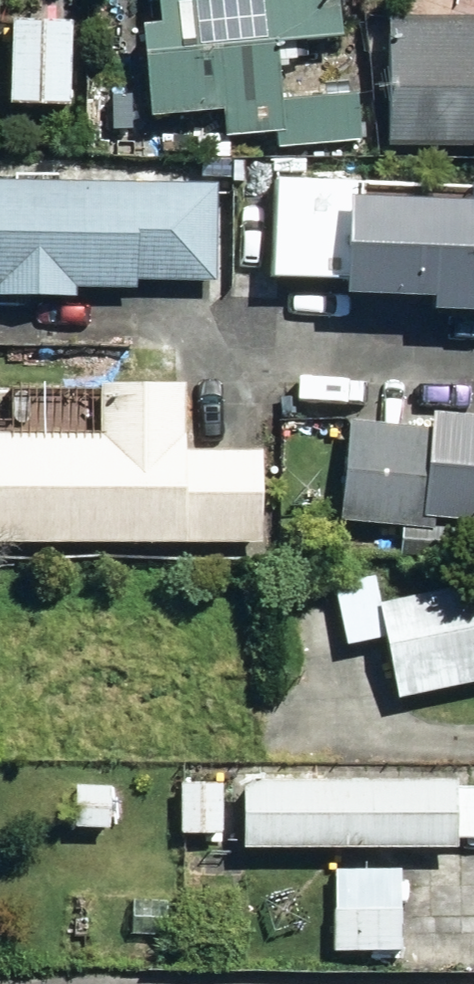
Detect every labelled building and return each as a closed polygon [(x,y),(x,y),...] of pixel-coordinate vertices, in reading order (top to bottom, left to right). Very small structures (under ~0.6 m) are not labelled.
[(291,147),(368,139),(364,93),(287,101),(281,45),(347,38),(343,0),(161,0),(163,23),(144,26),(154,115),(226,107),(229,138),(290,132),(291,147)] [(388,144),(473,144),(473,14),(389,14),(388,144)] [(10,107),(70,108),(73,23),(13,21),(10,107)] [(204,179),(233,179),(233,159),(203,159),(204,179)] [(352,293),(440,294),(440,309),(473,310),(473,197),(437,197),(438,180),(275,179),(273,277),(353,278),(352,293)] [(78,296),(78,285),(139,286),(139,279),(216,280),(218,184),(0,180),(0,294),(78,296)] [(267,542),(268,448),(189,448),(189,382),(101,382),(102,434),(0,435),(0,543),(267,542)] [(432,411),(431,426),(350,419),(343,518),(473,528),(473,415),(432,411)] [(380,603),(370,555),(318,566),(321,582),(333,581),(346,645),(386,637),(398,698),(473,683),(473,585),(380,603)] [(184,836),(223,835),(224,782),(184,781),(184,836)] [(248,849),(463,850),(462,838),(473,838),(473,789),(463,789),(463,782),(248,781),(248,849)] [(75,828),(109,829),(111,788),(53,786),(52,818),(75,819),(75,828)] [(335,865),(336,950),(404,949),(403,865),(335,865)] [(129,936),(164,936),(165,898),(129,899),(129,936)]
